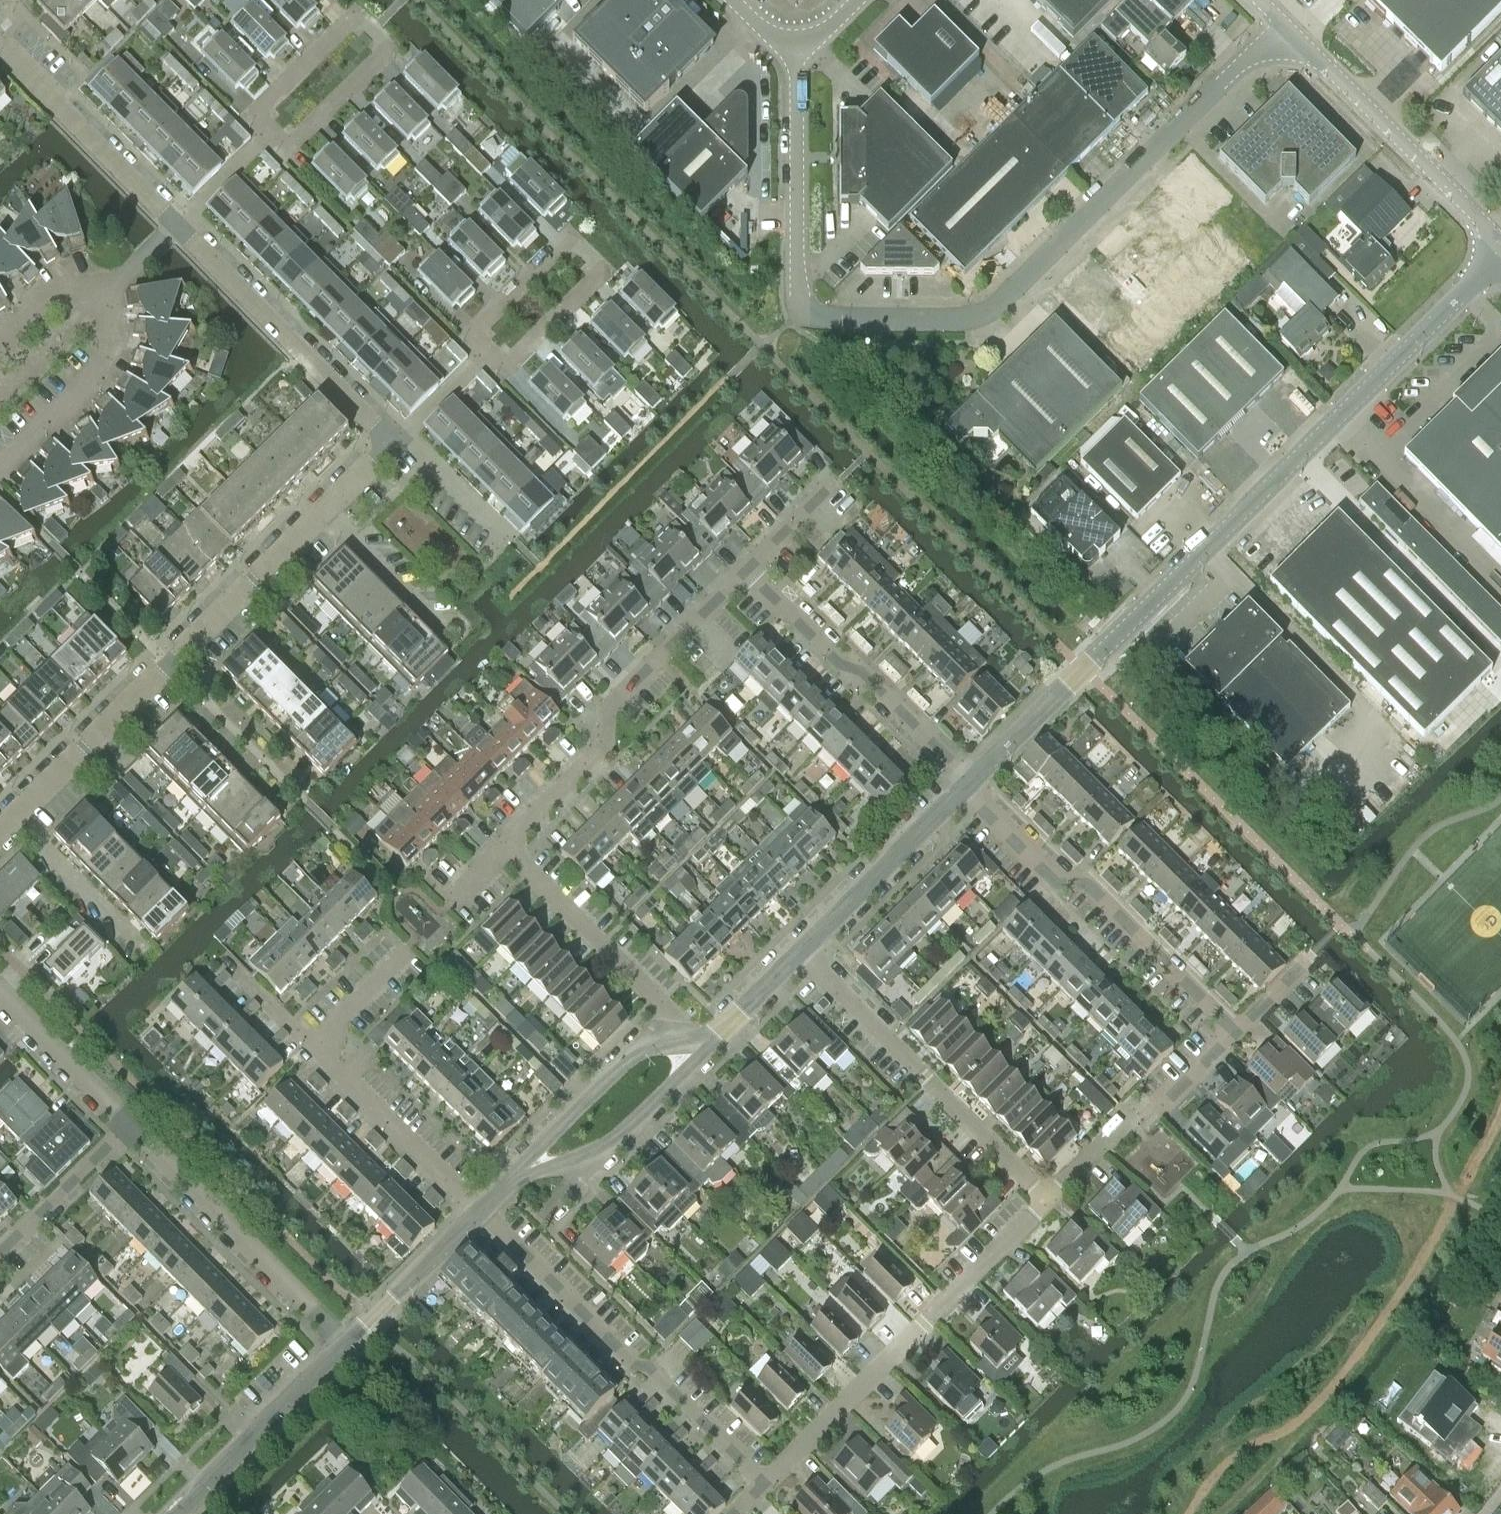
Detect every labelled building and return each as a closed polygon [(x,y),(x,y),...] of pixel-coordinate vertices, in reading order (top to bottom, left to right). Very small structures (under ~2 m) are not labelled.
[(82,18),(64,0),(44,0),(37,7),(47,17),(40,24),(61,45),(71,35),(68,32),(82,18)] [(98,2),(97,0),(64,0),(82,18),(98,2)] [(98,2),(107,11),(118,0),(97,0),(98,2)] [(156,7),(149,0),(148,0),(138,10),(146,17),(156,7)] [(205,1),(203,0),(184,0),(195,11),(205,1)] [(320,15),(305,0),(267,0),(297,30),(300,26),(304,30),(320,15)] [(527,41),(556,12),(559,9),(568,0),(486,0),(527,41)] [(713,46),(681,15),(678,18),(668,9),(671,5),(667,0),(614,0),(606,8),(607,9),(597,19),(596,18),(572,42),(645,114),(669,90),(668,89),(678,79),(679,80),(713,46)] [(796,8),(804,0),(788,0),(796,8)] [(1112,0),(1033,0),(1073,39),(1112,0)] [(1162,34),(1192,3),(1189,0),(1127,0),(1113,15),(1099,28),(1115,44),(1129,31),(1147,48),(1142,54),(1164,77),(1184,57),(1162,34)] [(1440,73),(1500,12),(1500,0),(1373,0),(1370,4),(1440,73)] [(174,32),(168,25),(179,13),(168,2),(156,14),(146,23),(159,36),(164,41),(174,32)] [(270,56),(274,60),(289,45),(248,4),(233,19),(237,23),(233,27),(266,60),(270,56)] [(135,27),(146,17),(138,10),(128,20),(135,27)] [(873,49),(931,107),(978,59),(933,14),(911,36),(902,27),(895,28),(873,49)] [(154,41),(159,36),(146,23),(141,28),(154,41)] [(113,49),(123,39),(116,32),(106,42),(113,49)] [(240,87),(243,90),(259,75),(218,34),(203,49),(206,53),(203,57),(236,90),(240,87)] [(1112,127),(1127,113),(1146,94),(1092,39),(1058,72),(1112,127)] [(103,59),(113,49),(106,42),(96,52),(103,59)] [(109,110),(136,83),(136,82),(145,73),(127,55),(118,64),(111,57),(92,76),(99,83),(90,91),(109,110)] [(446,112),(461,96),(420,55),(405,71),(409,74),(405,78),(438,111),(442,108),(446,112)] [(1500,133),(1500,56),(1463,95),(1500,133)] [(178,77),(184,72),(171,59),(165,65),(178,77)] [(193,92),(199,87),(184,72),(178,77),(191,90),(193,92)] [(1112,127),(1058,72),(1057,72),(1012,116),(1067,172),(1112,128),(1112,127)] [(127,128),(154,101),(136,83),(109,110),(127,128)] [(411,138),(415,142),(430,127),(390,86),(374,101),(378,105),(375,108),(408,142),(411,138)] [(211,111),(217,105),(205,93),(199,98),(211,111)] [(172,118),(177,113),(178,112),(161,95),(155,101),(154,101),(127,128),(145,146),(172,119),(172,118)] [(953,168),(897,113),(880,96),(858,117),(857,116),(839,116),(839,205),(857,205),(859,204),(888,233),(953,168)] [(677,106),(630,152),(656,178),(701,222),(747,176),(740,168),(745,163),(745,119),(744,107),(744,105),(742,103),(740,102),(737,102),(735,103),(724,114),(724,113),(704,133),(702,131),(677,106)] [(226,126),(232,121),(217,105),(211,111),(226,126)] [(381,168),(385,172),(400,157),(359,116),(344,131),(348,135),(344,139),(377,172),(381,168)] [(963,275),(1067,172),(1012,116),(908,220),(963,275)] [(160,162),(188,134),(172,119),(145,146),(160,162)] [(1333,137),(1332,138),(1330,136),(1322,129),(1315,125),(1306,122),(1300,120),(1293,119),(1288,119),(1281,120),(1274,121),(1269,122),(1263,125),(1252,130),(1247,134),(1243,137),(1242,136),(1220,158),(1265,204),(1281,189),(1293,189),(1309,205),(1355,159),(1333,137)] [(251,139),(234,123),(232,121),(226,126),(245,145),(251,139)] [(175,177),(203,150),(202,149),(209,143),(194,129),(188,135),(188,134),(160,162),(175,177)] [(463,159),(473,150),(455,132),(445,141),(463,159)] [(351,198),(354,202),(370,187),(329,146),(314,161),(317,165),(314,169),(347,202),(351,198)] [(194,196),(221,168),(203,150),(175,177),(194,196)] [(473,150),(463,159),(481,177),(491,168),(473,150)] [(272,172),(278,167),(265,154),(259,159),(272,172)] [(520,156),(505,171),(514,181),(511,185),(544,218),(548,214),(552,218),(567,203),(520,156)] [(433,190),(442,180),(424,162),(415,171),(433,190)] [(1383,240),(1409,215),(1374,179),(1363,168),(1323,206),(1336,219),(1340,215),(1361,236),(1350,248),(1352,251),(1340,263),(1369,292),(1394,267),(1382,255),(1390,248),(1383,240)] [(448,174),(442,180),(433,190),(451,208),(466,193),(448,174)] [(295,196),(301,190),(286,175),(280,181),(283,183),(295,196)] [(227,228),(259,196),(259,195),(260,195),(243,177),(237,184),(235,183),(208,210),(227,228)] [(402,220),(412,210),(415,207),(397,189),(384,202),(402,220)] [(305,206),(311,200),(301,190),(295,196),(305,206)] [(71,254),(86,249),(66,191),(65,191),(67,197),(39,224),(38,224),(45,235),(46,235),(50,242),(65,237),(71,254)] [(517,245),(521,248),(536,233),(496,192),(480,208),(484,211),(480,215),(514,248),(517,245)] [(245,247),(272,220),(271,219),(278,213),(261,196),(260,197),(259,196),(227,228),(245,247)] [(39,224),(30,209),(28,206),(27,207),(30,212),(8,244),(17,254),(18,253),(23,259),(37,250),(47,266),(60,258),(50,242),(46,235),(45,235),(38,224),(39,224)] [(326,227),(332,221),(319,208),(313,214),(326,227)] [(412,210),(402,220),(420,238),(430,229),(412,210)] [(260,262),(287,235),(272,220),(245,247),(260,262)] [(336,237),(341,231),(332,221),(326,227),(336,237)] [(1135,299),(1099,333),(1139,374),(1252,261),(1213,221),(1185,249),(1157,221),(1107,270),(1135,299)] [(372,250),(381,241),(363,222),(354,232),(358,236),(370,249),(372,250)] [(487,275),(491,279),(506,264),(465,223),(450,238),(454,242),(450,245),(483,279),(487,275)] [(275,277),(302,250),(308,243),(294,229),(288,235),(287,235),(260,262),(275,277)] [(898,230),(858,269),(864,275),(932,275),(937,270),(898,230)] [(0,235),(0,288),(15,273),(28,286),(39,275),(23,259),(18,253),(17,254),(8,244),(0,235)] [(372,250),(383,262),(390,268),(405,253),(387,235),(381,241),(372,250)] [(1287,243),(1256,274),(1276,293),(1274,294),(1299,318),(1279,338),(1300,360),(1328,332),(1317,320),(1340,297),(1310,267),(1319,258),(1295,235),(1287,243)] [(370,249),(358,236),(353,241),(366,254),(370,249)] [(383,262),(372,250),(370,249),(366,254),(378,266),(383,262)] [(290,293),(318,265),(302,250),(275,277),(290,293)] [(456,305),(460,309),(475,294),(435,253),(419,268),(423,272),(420,275),(453,309),(456,305)] [(308,311),(341,278),(341,277),(324,260),(318,266),(318,265),(290,293),(308,311)] [(659,326),(663,330),(678,315),(637,274),(622,289),(626,293),(622,297),(655,330),(659,326)] [(393,294),(398,288),(386,276),(380,281),(393,294)] [(326,329),(354,302),(353,301),(359,295),(342,278),(342,279),(341,278),(308,311),(326,329)] [(180,290),(187,289),(186,288),(125,294),(127,310),(145,308),(147,324),(155,325),(168,327),(168,326),(180,290)] [(402,304),(408,298),(398,288),(393,294),(402,304)] [(10,307),(0,291),(0,313),(10,307)] [(1237,294),(1229,302),(1239,313),(1248,304),(1237,294)] [(369,317),(368,316),(354,302),(326,329),(341,344),(369,317)] [(628,357),(632,361),(647,345),(607,304),(592,320),(595,323),(592,327),(625,360),(628,357)] [(341,344),(357,360),(390,326),(375,311),(369,317),(341,344)] [(425,315),(416,324),(422,330),(425,327),(431,321),(425,315)] [(1224,317),(1139,400),(1199,460),(1283,377),(1224,317)] [(431,321),(425,327),(426,327),(438,340),(444,334),(431,321)] [(1122,390),(1056,321),(1001,375),(978,398),(971,397),(966,403),(965,410),(946,429),(962,446),(971,436),(977,442),(990,443),(998,435),(1036,474),(1067,443),(1122,390)] [(155,325),(147,324),(135,322),(133,338),(151,340),(149,356),(157,359),(157,360),(169,364),(189,330),(195,331),(195,330),(168,326),(168,327),(155,325)] [(390,326),(357,360),(375,378),(402,351),(408,344),(390,326)] [(598,387),(602,391),(617,375),(576,335),(561,350),(565,353),(561,357),(594,391),(598,387)] [(452,342),(446,348),(462,364),(468,358),(452,342)] [(408,344),(402,351),(375,378),(393,396),(420,369),(426,363),(408,344)] [(157,359),(149,356),(136,351),(131,366),(148,372),(143,388),(149,392),(149,393),(160,400),(161,399),(188,371),(193,373),(194,372),(169,364),(157,360),(157,359)] [(683,381),(692,371),(674,353),(665,362),(683,381)] [(1454,400),(1457,403),(1404,455),(1500,554),(1500,353),(1454,400)] [(872,370),(882,370),(882,356),(872,356),(872,370)] [(393,396),(411,415),(439,388),(438,386),(444,380),(427,363),(421,369),(420,369),(393,396)] [(568,417),(571,421),(587,406),(546,365),(531,380),(534,384),(531,387),(564,421),(568,417)] [(489,391),(495,386),(482,373),(476,378),(489,391)] [(149,392),(143,388),(123,376),(115,389),(131,399),(122,413),(127,418),(127,419),(137,428),(169,406),(175,410),(175,408),(161,399),(160,400),(149,393),(149,392)] [(306,401),(312,395),(301,383),(295,389),(306,401)] [(652,411),(662,401),(644,383),(634,393),(652,411)] [(127,418),(122,413),(106,396),(95,407),(108,420),(96,432),(100,439),(107,450),(144,436),(148,441),(149,440),(137,428),(127,419),(127,418)] [(510,412),(516,407),(506,397),(500,402),(510,412)] [(318,401),(289,429),(322,462),(329,456),(327,453),(338,442),(340,445),(352,433),(319,400),(318,401)] [(444,448),(471,420),(453,402),(426,429),(444,448)] [(520,422),(526,416),(516,407),(510,412),(520,422)] [(622,441),(631,432),(613,413),(604,423),(622,441)] [(239,414),(227,425),(233,431),(244,420),(239,414)] [(459,463),(492,430),(491,430),(492,429),(478,415),(472,421),(471,420),(444,448),(459,463)] [(100,439),(96,432),(88,419),(75,427),(85,443),(66,455),(72,462),(81,471),(82,471),(116,467),(120,472),(121,471),(107,450),(100,439)] [(1181,478),(1124,420),(1102,442),(1080,464),(1137,521),(1159,500),(1181,478)] [(755,445),(786,476),(794,468),(796,470),(814,453),(790,429),(787,432),(777,422),(755,445)] [(221,443),(233,431),(227,425),(216,437),(221,443)] [(541,443),(546,437),(537,427),(531,433),(541,443)] [(289,429),(260,458),(293,491),(300,484),(298,482),(309,471),(311,474),(322,462),(289,429)] [(474,478),(507,446),(507,445),(508,444),(493,430),(493,431),(492,430),(459,463),(474,478)] [(553,456),(559,450),(546,437),(541,443),(553,456)] [(591,471),(607,456),(588,438),(573,453),(579,459),(591,471)] [(72,462),(66,455),(51,441),(40,452),(53,465),(41,477),(46,482),(46,483),(56,493),(57,493),(89,481),(94,485),(95,484),(82,471),(81,471),(72,462)] [(490,494),(517,466),(523,460),(509,445),(508,446),(507,446),(474,478),(490,494)] [(778,484),(786,476),(755,445),(732,467),(742,477),(739,480),(763,503),(780,486),(778,484)] [(260,458),(231,487),(264,520),(271,513),(269,511),(280,500),(282,502),(293,491),(260,458)] [(586,477),(591,471),(579,459),(574,464),(586,477)] [(46,482),(41,477),(28,464),(17,475),(30,488),(23,495),(22,506),(20,503),(19,504),(35,520),(36,519),(33,516),(66,504),(70,508),(71,508),(57,493),(56,493),(46,483),(46,482)] [(508,512),(535,484),(517,466),(490,494),(508,512)] [(180,472),(169,483),(174,489),(186,478),(180,472)] [(763,503),(739,480),(736,483),(726,474),(704,495),(736,527),(744,519),(746,521),(763,503)] [(530,527),(537,533),(563,507),(567,504),(563,500),(542,479),(536,485),(535,484),(508,512),(526,530),(530,527)] [(1063,481),(1031,513),(1084,567),(1090,568),(1120,539),(1063,481)] [(163,500),(174,489),(169,483),(157,495),(163,500)] [(1359,504),(1500,647),(1500,612),(1377,486),(1359,504)] [(202,516),(232,547),(232,548),(234,550),(242,542),(253,531),(264,520),(231,487),(202,516)] [(704,495),(684,516),(681,512),(682,511),(666,494),(659,501),(688,530),(712,554),(730,537),(728,535),(736,527),(704,495)] [(151,501),(140,512),(145,518),(151,523),(162,512),(157,506),(151,501)] [(38,540),(0,503),(0,549),(32,537),(37,541),(38,540)] [(1009,505),(1004,507),(1011,515),(1019,508),(1015,505),(1009,505)] [(140,512),(128,523),(134,529),(145,518),(140,512)] [(199,514),(185,528),(187,531),(218,562),(232,548),(232,547),(202,516),(199,514)] [(1337,516),(1269,583),(1424,739),(1491,672),(1337,516)] [(688,530),(684,534),(675,524),(653,546),(685,578),(693,570),(695,572),(712,554),(688,530)] [(185,528),(170,543),(173,545),(203,576),(218,562),(187,531),(185,528)] [(122,529),(111,541),(116,546),(128,535),(122,529)] [(872,551),(864,543),(852,532),(845,539),(841,536),(817,560),(826,568),(825,568),(840,583),(865,558),(872,551)] [(105,558),(116,546),(111,541),(99,552),(105,558)] [(170,543),(156,557),(158,559),(189,590),(203,576),(173,545),(170,543)] [(676,586),(685,578),(653,546),(632,568),(641,577),(638,581),(662,605),(679,588),(676,586)] [(8,556),(13,559),(13,558),(0,549),(0,561),(8,556)] [(326,603),(362,567),(346,550),(314,582),(315,584),(311,587),(326,603)] [(854,597),(886,566),(872,552),(866,558),(865,558),(840,583),(854,597)] [(158,560),(144,574),(177,607),(191,593),(189,590),(158,559),(158,560)] [(894,586),(893,585),(899,579),(886,566),(854,597),(868,611),(894,586)] [(341,617),(377,581),(362,567),(326,603),(341,617)] [(144,574),(128,589),(154,614),(159,620),(161,622),(177,607),(144,574)] [(662,605),(638,581),(634,584),(625,575),(603,596),(635,627),(642,620),(644,622),(662,605)] [(355,632),(391,596),(377,581),(341,617),(355,632)] [(808,586),(802,592),(811,601),(816,595),(808,586)] [(883,626),(908,600),(894,586),(868,611),(883,626)] [(46,604),(52,610),(64,599),(58,593),(46,604)] [(369,646),(405,610),(391,596),(355,632),(369,646)] [(627,636),(635,627),(603,596),(581,619),(590,629),(587,632),(611,656),(629,638),(627,636)] [(908,600),(883,626),(897,639),(922,614),(921,613),(908,600)] [(41,621),(52,610),(46,604),(35,615),(41,621)] [(1214,637),(1184,666),(1286,770),(1350,708),(1248,604),(1223,628),(1216,627),(1214,637)] [(831,621),(836,615),(827,606),(822,612),(831,621)] [(922,614),(897,639),(911,654),(943,622),(929,607),(928,606),(921,613),(922,614)] [(302,626),(308,621),(297,609),(291,615),(302,626)] [(384,661),(420,625),(405,610),(369,646),(384,661)] [(293,636),(298,630),(283,615),(278,621),(293,636)] [(836,615),(831,621),(839,629),(845,623),(836,615)] [(125,653),(92,619),(77,634),(112,670),(127,655),(125,653)] [(17,633),(23,639),(35,627),(29,621),(17,633)] [(308,621),(302,626),(314,638),(319,632),(308,621)] [(925,668),(957,636),(943,622),(911,654),(925,668)] [(398,675),(432,642),(431,641),(434,639),(420,625),(384,661),(398,675)] [(611,656),(587,632),(584,635),(574,626),(552,648),(584,679),(591,671),(593,673),(611,656)] [(298,630),(293,636),(304,648),(310,642),(298,630)] [(12,650),(23,639),(17,633),(6,644),(12,650)] [(112,670),(77,634),(62,649),(98,685),(112,670)] [(859,649),(865,643),(856,634),(850,640),(859,649)] [(925,668),(939,681),(971,649),(957,636),(925,668)] [(331,655),(337,650),(326,638),(320,644),(331,655)] [(238,690),(274,654),(259,639),(255,643),(254,641),(222,673),(238,690)] [(432,642),(398,675),(413,690),(424,680),(430,686),(431,688),(455,664),(453,663),(447,657),(449,655),(434,639),(431,641),(432,642)] [(750,679),(775,654),(760,639),(735,664),(750,679)] [(865,643),(859,649),(867,657),(873,652),(865,643)] [(321,665),(327,659),(316,648),(310,654),(321,665)] [(576,687),(584,679),(552,648),(530,670),(540,679),(536,683),(560,707),(578,689),(576,687)] [(98,685),(62,649),(48,663),(83,699),(98,685)] [(513,649),(506,657),(514,665),(522,657),(513,649)] [(979,672),(978,671),(985,664),(971,649),(939,681),(954,697),(979,672)] [(337,650),(331,655),(342,667),(348,661),(337,650)] [(253,704),(289,669),(274,654),(238,690),(253,704)] [(764,694),(789,669),(775,654),(750,679),(764,694)] [(327,659),(321,665),(333,677),(338,671),(327,659)] [(1019,674),(1028,666),(1021,659),(1012,667),(1018,673),(1019,674)] [(83,699),(48,663),(33,678),(69,714),(83,699)] [(887,677),(893,672),(884,663),(879,669),(887,677)] [(1028,666),(1019,674),(1025,680),(1033,672),(1028,666)] [(360,684),(366,678),(354,667),(349,673),(360,684)] [(267,719),(303,683),(289,669),(253,704),(267,719)] [(778,708),(803,683),(789,669),(764,694),(778,708)] [(893,672),(887,677),(896,686),(901,680),(893,672)] [(1026,681),(1025,680),(1019,674),(1018,673),(1012,680),(1020,687),(1026,681)] [(350,694),(356,688),(345,677),(339,683),(350,694)] [(69,714),(33,678),(19,692),(54,728),(69,714)] [(366,678),(360,684),(371,696),(377,690),(366,678)] [(968,726),(1000,693),(985,678),(952,710),(968,726)] [(511,698),(546,733),(562,717),(527,682),(511,698)] [(281,733),(317,698),(303,683),(267,719),(281,733)] [(793,723),(818,698),(803,683),(778,708),(793,723)] [(356,688),(350,694),(361,706),(367,700),(356,688)] [(915,705),(921,699),(913,691),(907,697),(915,705)] [(54,728),(19,692),(4,706),(40,742),(54,728)] [(375,704),(381,710),(393,698),(387,692),(375,704)] [(982,740),(990,733),(1015,708),(1000,693),(968,726),(982,740)] [(546,733),(511,698),(509,696),(493,712),(505,723),(505,722),(531,748),(546,733)] [(717,712),(724,706),(714,697),(708,703),(717,712)] [(296,748),(332,712),(317,698),(281,733),(296,748)] [(807,737),(832,712),(818,698),(793,723),(807,737)] [(921,699),(915,705),(924,714),(930,708),(921,699)] [(386,715),(382,710),(381,710),(375,704),(364,715),(370,721),(372,719),(377,724),(386,715)] [(4,706),(0,710),(0,731),(23,754),(25,757),(40,742),(4,706)] [(724,706),(717,712),(726,721),(733,715),(724,706)] [(707,710),(692,726),(716,750),(726,760),(742,744),(732,735),(707,710)] [(312,760),(346,727),(332,712),(296,748),(310,762),(312,760)] [(821,751),(847,726),(832,712),(807,737),(821,751)] [(158,769),(194,733),(178,717),(146,748),(147,750),(143,754),(158,769)] [(1076,726),(1083,732),(1091,723),(1085,717),(1076,726)] [(516,763),(531,748),(505,722),(505,723),(490,737),(516,763)] [(745,741),(752,734),(743,725),(737,732),(745,741)] [(702,764),(716,750),(692,726),(678,740),(702,764)] [(836,766),(861,741),(847,726),(821,751),(836,766)] [(310,762),(325,778),(361,742),(346,727),(312,760),(310,762)] [(465,741),(464,742),(475,752),(476,752),(501,777),(516,763),(490,737),(490,738),(478,728),(465,741)] [(0,731),(0,760),(9,769),(23,754),(0,731)] [(173,783),(209,748),(194,733),(158,769),(173,783)] [(548,736),(558,745),(564,739),(558,733),(551,733),(548,736)] [(752,734),(745,741),(754,750),(761,743),(752,734)] [(551,751),(558,745),(548,736),(545,739),(545,745),(551,751)] [(1037,778),(1062,754),(1046,738),(1012,772),(1028,788),(1037,778)] [(697,787),(711,773),(702,764),(678,740),(664,754),(697,787)] [(851,780),(876,755),(861,741),(836,766),(851,780)] [(187,798),(223,762),(209,748),(173,783),(187,798)] [(474,753),(460,767),(486,793),(501,777),(476,752),(475,752),(474,753)] [(1051,791),(1076,766),(1063,752),(1062,754),(1037,778),(1051,791)] [(697,787),(664,754),(649,768),(683,802),(697,787)] [(774,769),(781,763),(772,755),(766,761),(774,769)] [(865,795),(890,770),(876,755),(851,780),(865,795)] [(486,793),(460,767),(459,768),(449,759),(435,773),(470,808),(486,793)] [(9,769),(0,760),(0,777),(9,769)] [(202,812),(238,777),(223,762),(187,798),(202,812)] [(519,765),(528,774),(534,768),(529,762),(522,762),(519,765)] [(781,763),(774,769),(784,779),(790,772),(781,763)] [(521,781),(528,774),(519,765),(515,769),(515,775),(521,781)] [(1314,800),(1321,794),(1293,765),(1287,771),(1314,800)] [(1065,805),(1091,780),(1076,766),(1051,791),(1065,805)] [(668,816),(683,802),(649,768),(635,783),(668,816)] [(890,770),(865,795),(880,810),(905,785),(890,770)] [(455,823),(470,808),(435,773),(420,788),(455,823)] [(749,783),(754,788),(763,780),(758,774),(749,783)] [(135,792),(140,787),(129,775),(123,781),(135,792)] [(216,827),(252,791),(238,777),(202,812),(216,827)] [(1079,820),(1105,794),(1091,780),(1065,805),(1079,820)] [(619,798),(653,831),(668,816),(635,783),(619,798)] [(746,797),(754,788),(749,783),(740,791),(746,797)] [(759,793),(765,799),(774,790),(768,784),(759,793)] [(803,799),(810,792),(801,784),(795,790),(803,799)] [(125,802),(131,796),(119,785),(113,791),(125,802)] [(135,792),(146,804),(152,798),(140,787),(135,792)] [(440,838),(455,823),(420,788),(405,803),(414,812),(440,838)] [(264,807),(266,805),(252,791),(216,827),(230,841),(264,808),(264,807)] [(810,792),(803,799),(812,808),(819,801),(810,792)] [(488,795),(497,804),(503,798),(498,793),(491,793),(488,795)] [(757,807),(765,799),(759,793),(750,801),(757,807)] [(1093,834),(1119,809),(1105,794),(1079,820),(1093,834)] [(491,811),(497,804),(488,795),(485,798),(485,805),(491,811)] [(125,802),(119,808),(123,812),(135,801),(131,796),(125,802)] [(735,808),(729,803),(722,796),(714,803),(721,811),(726,817),(735,808)] [(1018,796),(1012,802),(1020,810),(1026,804),(1018,796)] [(653,832),(653,831),(619,798),(606,812),(630,836),(639,845),(653,832)] [(440,838),(414,812),(405,803),(390,818),(425,853),(440,838)] [(163,822),(169,816),(158,804),(152,810),(163,822)] [(70,856),(107,820),(92,805),(88,809),(86,807),(54,839),(70,856)] [(245,857),(281,821),(266,805),(264,807),(264,808),(230,841),(245,857)] [(821,855),(836,840),(809,814),(801,805),(786,820),(821,855)] [(1119,809),(1093,834),(1108,849),(1133,823),(1119,809)] [(717,826),(726,817),(721,811),(711,821),(717,826)] [(616,851),(630,836),(606,812),(591,826),(616,851)] [(731,821),(737,827),(746,818),(740,812),(731,821)] [(832,828),(838,821),(829,812),(823,819),(832,828)] [(153,831),(159,826),(148,814),(142,820),(153,831)] [(169,816),(163,822),(175,833),(181,827),(169,816)] [(1040,830),(1046,824),(1038,816),(1032,822),(1040,830)] [(383,844),(409,869),(425,853),(390,818),(373,834),(383,844)] [(85,870),(121,835),(107,820),(70,856),(85,870)] [(772,834),(807,869),(821,855),(786,820),(772,834)] [(727,837),(737,827),(731,821),(721,831),(727,837)] [(838,821),(832,828),(841,837),(848,830),(838,821)] [(458,825),(467,835),(473,829),(467,823),(461,822),(458,825)] [(1046,824),(1040,830),(1048,838),(1054,832),(1046,824)] [(460,841),(467,835),(458,825),(455,828),(455,835),(460,841)] [(159,826),(153,831),(165,843),(171,837),(159,826)] [(601,865),(616,851),(591,826),(576,841),(601,865)] [(1130,867),(1155,841),(1140,827),(1115,852),(1130,867)] [(692,840),(698,846),(706,837),(700,831),(692,840)] [(192,851),(198,845),(187,833),(181,839),(192,851)] [(758,848),(792,883),(807,869),(772,834),(758,848)] [(99,885),(135,849),(121,835),(85,870),(99,885)] [(689,854),(698,846),(692,840),(684,848),(689,854)] [(610,874),(601,865),(576,841),(562,855),(595,889),(610,874)] [(702,850),(708,856),(717,847),(711,841),(702,850)] [(1144,881),(1169,855),(1155,841),(1130,867),(1144,881)] [(182,860),(188,855),(177,843),(171,849),(182,860)] [(1069,859),(1075,853),(1067,844),(1060,850),(1069,859)] [(198,845),(192,851),(203,862),(209,856),(198,845)] [(743,862),(778,897),(792,883),(758,848),(743,862)] [(114,899),(150,864),(135,849),(99,885),(114,899)] [(693,858),(700,864),(708,856),(702,850),(693,858)] [(945,866),(970,891),(985,876),(990,881),(999,871),(979,851),(970,860),(961,850),(945,866)] [(428,856),(437,865),(443,859),(437,852),(431,853),(428,856)] [(1075,853),(1069,859),(1077,867),(1083,861),(1075,853)] [(188,855),(182,860),(193,872),(199,866),(188,855)] [(1159,895),(1183,869),(1169,855),(1144,881),(1159,895)] [(430,871),(437,865),(428,856),(425,858),(424,865),(430,871)] [(207,870),(213,876),(224,865),(219,859),(207,870)] [(41,880),(40,879),(39,880),(20,861),(19,862),(0,881),(0,920),(41,880)] [(663,869),(668,875),(676,867),(671,861),(663,869)] [(729,877),(764,912),(778,897),(743,862),(729,877)] [(128,914),(164,878),(150,864),(114,899),(128,914)] [(955,905),(970,891),(945,866),(930,880),(955,905)] [(655,877),(661,883),(668,875),(663,869),(655,877)] [(1173,909),(1198,884),(1183,869),(1159,895),(1173,909)] [(202,887),(213,876),(207,870),(196,882),(202,887)] [(672,879),(679,885),(687,877),(680,871),(672,879)] [(1109,887),(1115,881),(1107,873),(1101,879),(1109,887)] [(354,874),(330,898),(355,923),(378,899),(354,874)] [(1198,884),(1173,909),(1187,923),(1212,898),(1219,890),(1205,876),(1198,884)] [(722,901),(748,927),(764,912),(729,877),(714,892),(723,900),(722,901)] [(145,926),(178,893),(164,878),(128,914),(142,928),(144,926),(145,926)] [(671,893),(679,885),(672,879),(665,887),(671,893)] [(940,921),(955,905),(930,880),(915,896),(940,921)] [(1115,881),(1109,887),(1118,896),(1124,889),(1115,881)] [(634,898),(639,904),(648,895),(642,890),(634,898)] [(142,928),(157,944),(193,908),(178,893),(145,926),(144,926),(142,928)] [(924,937),(940,921),(915,896),(899,912),(924,937)] [(340,937),(355,923),(330,898),(315,913),(340,937)] [(631,912),(639,904),(634,898),(625,906),(631,912)] [(1201,937),(1226,911),(1212,898),(1187,923),(1201,937)] [(644,908),(650,914),(658,906),(652,900),(644,908)] [(734,941),(748,927),(722,901),(708,915),(734,941)] [(1138,916),(1144,909),(1136,901),(1130,907),(1138,916)] [(499,949),(527,921),(509,903),(482,931),(499,949)] [(1017,947),(1042,921),(1027,907),(1002,932),(1017,947)] [(641,922),(650,914),(644,908),(635,916),(641,922)] [(1144,909),(1138,916),(1146,924),(1152,918),(1144,909)] [(1216,951),(1241,926),(1226,911),(1201,937),(1216,951)] [(909,951),(924,937),(899,912),(884,926),(909,951)] [(326,951),(340,937),(315,913),(301,927),(326,951)] [(90,930),(91,929),(87,925),(80,918),(77,915),(47,944),(58,956),(44,970),(51,977),(54,974),(65,985),(101,949),(104,952),(105,951),(84,930),(87,927),(90,930)] [(720,955),(734,941),(708,915),(694,929),(720,955)] [(326,951),(301,927),(301,928),(293,920),(280,935),(312,966),(326,951)] [(516,966),(544,938),(527,921),(499,949),(516,966)] [(1031,961),(1056,936),(1042,921),(1017,947),(1031,961)] [(20,951),(29,942),(11,924),(2,933),(20,951)] [(366,924),(360,930),(369,939),(375,933),(366,924)] [(982,932),(987,938),(995,930),(990,924),(982,932)] [(870,941),(901,973),(916,958),(909,951),(884,926),(870,941)] [(1230,965),(1255,940),(1241,926),(1216,951),(1230,965)] [(705,970),(720,955),(694,929),(679,944),(705,970)] [(363,945),(369,939),(360,930),(354,936),(363,945)] [(1166,944),(1172,938),(1164,930),(1158,936),(1166,944)] [(978,947),(987,938),(982,932),(973,941),(978,947)] [(297,981),(312,966),(280,935),(265,950),(297,981)] [(1045,976),(1071,950),(1056,936),(1031,961),(1045,976)] [(533,983),(561,955),(544,938),(516,966),(533,983)] [(1172,938),(1166,944),(1174,952),(1180,946),(1172,938)] [(1244,979),(1270,954),(1255,940),(1230,965),(1244,979)] [(886,989),(901,973),(870,941),(854,957),(862,965),(855,972),(875,992),(882,985),(886,989)] [(690,985),(705,970),(679,944),(664,959),(690,985)] [(282,996),(297,981),(265,950),(250,965),(282,996)] [(1059,989),(1085,964),(1071,950),(1045,976),(1059,989)] [(337,952),(331,958),(340,968),(346,962),(337,952)] [(475,973),(469,967),(455,953),(446,961),(466,982),(475,973)] [(951,963),(956,969),(965,959),(960,954),(951,963)] [(1270,954),(1244,979),(1259,994),(1284,968),(1270,954)] [(550,999),(577,971),(561,955),(533,983),(550,999)] [(331,958),(325,964),(334,973),(340,968),(331,958)] [(1195,972),(1201,966),(1192,958),(1186,964),(1195,972)] [(988,975),(993,970),(984,961),(979,966),(988,975)] [(949,976),(956,969),(951,963),(943,970),(949,976)] [(1075,1005),(1100,980),(1085,964),(1059,989),(1075,1005)] [(1201,966),(1195,972),(1203,980),(1209,974),(1201,966)] [(993,970),(988,975),(996,983),(1001,978),(993,970)] [(567,1016),(594,988),(577,971),(550,999),(567,1016)] [(217,982),(223,988),(231,979),(225,973),(217,982)] [(466,982),(473,988),(482,980),(475,973),(466,982)] [(211,993),(208,990),(196,978),(171,1005),(185,1019),(211,993)] [(980,995),(989,986),(983,980),(974,989),(980,995)] [(1089,1019),(1114,994),(1100,980),(1075,1005),(1089,1019)] [(303,987),(312,996),(317,991),(308,981),(303,987)] [(1309,1008),(1340,1040),(1368,1012),(1338,981),(1320,999),(1319,998),(1309,1008)] [(214,996),(223,988),(217,982),(208,990),(211,993),(185,1019),(200,1034),(226,1008),(214,996)] [(921,993),(926,998),(934,991),(929,985),(921,993)] [(989,986),(980,995),(986,1001),(995,992),(989,986)] [(1223,1001),(1229,995),(1221,986),(1214,992),(1223,1001)] [(302,987),(296,993),(306,1002),(311,996),(302,987)] [(583,1033),(611,1005),(594,988),(567,1016),(583,1033)] [(1007,995),(1017,1004),(1022,999),(1013,989),(1007,995)] [(79,991),(72,998),(82,1008),(90,1001),(79,991)] [(918,1007),(926,998),(921,993),(913,1001),(918,1007)] [(1104,1034),(1129,1008),(1114,994),(1089,1019),(1104,1034)] [(1229,995),(1223,1001),(1231,1009),(1237,1002),(1229,995)] [(474,999),(468,1005),(476,1013),(482,1007),(474,999)] [(1017,1004),(1025,1012),(1030,1007),(1022,999),(1017,1004)] [(500,1016),(509,1007),(502,1000),(494,1009),(500,1016)] [(830,1007),(824,1000),(814,1010),(820,1016),(830,1007)] [(926,1049),(957,1019),(939,1001),(909,1032),(926,1049)] [(246,1010),(251,1016),(260,1008),(254,1002),(246,1010)] [(426,1035),(433,1028),(409,1003),(387,1026),(396,1035),(386,1045),(401,1060),(426,1035)] [(611,1005),(583,1033),(601,1050),(628,1022),(611,1005)] [(473,1016),(488,1031),(497,1022),(482,1007),(476,1013),(473,1016)] [(509,1007),(500,1016),(506,1022),(515,1013),(509,1007)] [(240,1022),(237,1019),(226,1008),(200,1034),(214,1048),(240,1022)] [(1118,1048),(1143,1022),(1129,1008),(1104,1034),(1118,1048)] [(1313,1068),(1340,1040),(1309,1008),(1300,1018),(1301,1019),(1282,1038),(1313,1068)] [(243,1025),(251,1016),(246,1010),(237,1019),(240,1022),(214,1048),(229,1062),(254,1036),(243,1025)] [(848,1051),(843,1046),(809,1012),(800,1020),(804,1024),(790,1038),(815,1063),(824,1054),(834,1065),(848,1051)] [(1014,1029),(1023,1021),(1018,1015),(1009,1024),(1014,1029)] [(944,1067),(974,1036),(957,1019),(926,1049),(944,1067)] [(1046,1034),(1051,1028),(1042,1019),(1037,1024),(1046,1034)] [(1023,1021),(1014,1029),(1021,1036),(1030,1027),(1023,1021)] [(1120,1073),(1132,1062),(1158,1037),(1143,1022),(1118,1048),(1112,1053),(1121,1061),(1114,1067),(1120,1073)] [(1051,1028),(1046,1034),(1055,1042),(1060,1037),(1051,1028)] [(507,1043),(512,1038),(504,1030),(498,1035),(507,1043)] [(275,1039),(280,1045),(289,1036),(283,1031),(275,1039)] [(534,1049),(542,1040),(536,1034),(527,1042),(534,1049)] [(441,1049),(440,1048),(426,1035),(401,1060),(416,1075),(441,1049)] [(269,1051),(266,1048),(254,1036),(229,1062),(243,1077),(269,1051)] [(960,1084),(991,1053),(974,1036),(944,1067),(960,1084)] [(1141,1083),(1147,1077),(1172,1052),(1158,1037),(1132,1062),(1120,1073),(1127,1080),(1133,1074),(1141,1083)] [(512,1038),(507,1043),(516,1052),(521,1047),(512,1038)] [(815,1063),(790,1038),(774,1054),(770,1050),(762,1058),(797,1093),(804,1085),(811,1092),(827,1076),(815,1063)] [(271,1053),(280,1045),(275,1039),(266,1048),(269,1051),(243,1077),(258,1092),(284,1066),(271,1053)] [(431,1090),(465,1056),(449,1039),(440,1048),(441,1049),(416,1075),(431,1090)] [(542,1040),(534,1049),(539,1054),(548,1046),(542,1040)] [(1075,1062),(1080,1057),(1071,1048),(1066,1053),(1075,1062)] [(1049,1064),(1057,1055),(1051,1049),(1043,1058),(1049,1064)] [(1266,1051),(1246,1071),(1254,1079),(1263,1087),(1274,1099),(1279,1104),(1281,1102),(1285,1106),(1297,1094),(1313,1078),(1292,1058),(1283,1067),(1266,1051)] [(978,1101),(1008,1071),(991,1053),(960,1084),(978,1101)] [(1057,1055),(1049,1064),(1054,1070),(1063,1061),(1057,1055)] [(446,1104),(480,1071),(465,1056),(431,1090),(446,1104)] [(576,1074),(559,1057),(550,1066),(567,1083),(576,1074)] [(1080,1057),(1075,1062),(1084,1072),(1089,1066),(1080,1057)] [(787,1102),(797,1093),(762,1058),(753,1067),(757,1071),(742,1086),(767,1111),(782,1097),(787,1102)] [(537,1074),(542,1069),(534,1060),(529,1065),(537,1074)] [(542,1069),(537,1074),(533,1078),(553,1097),(562,1089),(542,1069)] [(461,1119),(495,1086),(480,1071),(446,1104),(461,1119)] [(994,1118),(1025,1087),(1008,1071),(978,1101),(994,1118)] [(313,1090),(322,1081),(316,1074),(307,1084),(313,1090)] [(1103,1091),(1109,1086),(1099,1076),(1094,1082),(1103,1091)] [(1224,1088),(1214,1098),(1217,1101),(1215,1102),(1229,1116),(1244,1131),(1263,1112),(1268,1117),(1280,1104),(1279,1104),(1274,1099),(1263,1087),(1254,1079),(1246,1087),(1247,1089),(1244,1092),(1242,1090),(1234,1083),(1227,1090),(1224,1088)] [(49,1113),(50,1112),(19,1080),(0,1099),(0,1122),(20,1142),(22,1140),(27,1145),(53,1119),(48,1114),(49,1113)] [(322,1081),(313,1090),(319,1095),(328,1086),(322,1081)] [(280,1123),(305,1098),(290,1083),(265,1107),(280,1123)] [(1081,1098),(1090,1089),(1085,1083),(1076,1092),(1081,1098)] [(495,1086),(461,1119),(476,1135),(510,1101),(495,1086)] [(775,1120),(767,1111),(742,1086),(726,1101),(723,1097),(714,1106),(749,1141),(757,1132),(765,1130),(775,1120)] [(1109,1086),(1103,1091),(1111,1099),(1117,1094),(1109,1086)] [(1011,1135),(1042,1104),(1025,1087),(994,1118),(1011,1135)] [(1104,1120),(1111,1113),(1112,1111),(1090,1089),(1081,1098),(1104,1120)] [(295,1137),(319,1112),(305,1098),(280,1123),(295,1137)] [(492,1150),(526,1117),(510,1101),(476,1135),(492,1150)] [(342,1118),(351,1109),(345,1103),(336,1112),(342,1118)] [(1058,1121),(1051,1113),(1042,1104),(1011,1135),(1028,1151),(1058,1121)] [(740,1150),(749,1141),(714,1106),(705,1115),(709,1119),(694,1134),(719,1159),(734,1144),(740,1150)] [(357,1115),(355,1113),(351,1109),(342,1118),(348,1124),(357,1115)] [(916,1119),(909,1113),(906,1110),(863,1153),(867,1156),(871,1157),(878,1156),(880,1154),(895,1169),(921,1143),(910,1131),(915,1126),(912,1123),(916,1119)] [(888,1119),(882,1113),(879,1110),(870,1119),(879,1128),(888,1119)] [(1206,1110),(1186,1131),(1216,1161),(1217,1162),(1210,1170),(1223,1183),(1231,1176),(1226,1171),(1245,1151),(1255,1142),(1244,1131),(1229,1116),(1221,1125),(1206,1110)] [(334,1127),(320,1113),(319,1112),(295,1137),(309,1151),(334,1127)] [(27,1145),(25,1147),(37,1159),(26,1171),(45,1190),(56,1179),(91,1145),(75,1129),(74,1131),(69,1126),(70,1124),(60,1113),(53,1119),(27,1145)] [(1058,1121),(1028,1151),(1046,1169),(1076,1139),(1058,1121)] [(323,1166),(348,1141),(334,1127),(309,1151),(323,1166)] [(371,1147),(380,1138),(374,1132),(365,1141),(371,1147)] [(851,1132),(843,1140),(855,1152),(863,1144),(851,1132)] [(732,1172),(719,1159),(694,1134),(678,1149),(675,1145),(666,1154),(700,1189),(708,1181),(713,1186),(721,1184),(732,1172)] [(380,1138),(371,1147),(377,1153),(386,1144),(380,1138)] [(338,1180),(363,1156),(348,1141),(323,1166),(338,1180)] [(909,1203),(954,1158),(945,1149),(941,1153),(937,1149),(932,1154),(921,1143),(895,1169),(907,1182),(900,1190),(900,1194),(909,1203)] [(696,1200),(693,1196),(700,1189),(666,1154),(657,1163),(661,1167),(646,1182),(682,1219),(696,1205),(696,1200)] [(353,1195),(377,1170),(363,1156),(338,1180),(353,1195)] [(822,1167),(831,1176),(840,1167),(831,1158),(822,1167)] [(943,1217),(969,1191),(958,1179),(962,1175),(959,1171),(963,1167),(954,1158),(909,1203),(916,1210),(921,1210),(928,1203),(943,1217)] [(400,1176),(409,1167),(403,1161),(394,1170),(400,1176)] [(409,1167),(400,1176),(406,1182),(415,1172),(409,1167)] [(822,1185),(831,1176),(822,1167),(813,1176),(822,1185)] [(105,1211),(130,1185),(116,1170),(90,1196),(105,1211)] [(367,1209),(392,1185),(377,1170),(353,1195),(367,1209)] [(664,1232),(669,1232),(682,1219),(646,1182),(631,1197),(627,1193),(618,1202),(653,1237),(661,1229),(664,1232)] [(119,1225),(145,1200),(130,1185),(105,1211),(119,1225)] [(381,1224),(406,1199),(392,1185),(367,1209),(381,1224)] [(1129,1202),(1112,1186),(1088,1210),(1122,1244),(1145,1220),(1150,1225),(1160,1215),(1138,1193),(1129,1202)] [(2,1220),(17,1205),(0,1187),(0,1218),(2,1220)] [(845,1204),(828,1188),(813,1203),(829,1220),(845,1204)] [(429,1204),(438,1196),(432,1190),(423,1199),(429,1204)] [(797,1191),(789,1199),(799,1209),(807,1200),(797,1191)] [(959,1248),(969,1238),(970,1239),(1002,1206),(993,1197),(988,1201),(985,1198),(981,1202),(969,1191),(943,1217),(957,1231),(945,1244),(949,1248),(959,1248)] [(435,1210),(444,1201),(438,1196),(429,1204),(435,1210)] [(396,1238),(420,1213),(406,1199),(381,1224),(396,1238)] [(133,1240),(159,1214),(145,1200),(119,1225),(133,1240)] [(645,1245),(653,1237),(618,1202),(610,1210),(614,1214),(599,1229),(624,1255),(635,1266),(645,1255),(647,1247),(645,1245)] [(402,1261),(410,1253),(435,1228),(420,1213),(396,1238),(388,1247),(402,1261)] [(148,1254),(173,1229),(159,1214),(133,1240),(148,1254)] [(818,1231),(802,1215),(787,1230),(803,1246),(818,1231)] [(755,1238),(764,1235),(761,1226),(752,1229),(755,1238)] [(1087,1244),(1070,1228),(1046,1252),(1080,1286),(1104,1262),(1108,1267),(1118,1257),(1096,1235),(1087,1244)] [(71,1244),(80,1235),(74,1229),(65,1238),(71,1244)] [(162,1269),(188,1244),(173,1229),(148,1254),(162,1269)] [(609,1270),(624,1255),(599,1229),(583,1245),(579,1240),(570,1249),(605,1284),(614,1275),(609,1270)] [(80,1235),(71,1244),(76,1249),(85,1240),(80,1235)] [(791,1258),(775,1241),(760,1257),(776,1273),(791,1258)] [(176,1283),(202,1258),(188,1244),(162,1269),(176,1283)] [(598,1431),(623,1407),(613,1397),(614,1396),(469,1251),(441,1279),(585,1424),(577,1432),(587,1442),(598,1431)] [(726,1263),(735,1272),(745,1262),(736,1253),(726,1263)] [(57,1271),(83,1297),(98,1282),(73,1256),(57,1271)] [(912,1287),(882,1257),(863,1276),(893,1306),(912,1287)] [(99,1273),(109,1264),(103,1258),(94,1267),(99,1273)] [(191,1298),(216,1273),(202,1258),(176,1283),(191,1298)] [(517,1276),(503,1261),(495,1269),(509,1284),(517,1276)] [(728,1279),(735,1272),(726,1263),(719,1270),(728,1279)] [(99,1273),(100,1274),(105,1279),(114,1270),(109,1264),(99,1273)] [(765,1284),(749,1268),(733,1284),(750,1300),(765,1284)] [(1044,1286),(1028,1270),(1004,1294),(1038,1328),(1061,1304),(1066,1309),(1076,1299),(1054,1277),(1044,1286)] [(67,1312),(83,1297),(57,1271),(42,1286),(67,1312)] [(205,1312),(231,1287),(216,1273),(191,1298),(205,1312)] [(851,1281),(848,1280),(847,1280),(844,1280),(843,1281),(840,1282),(828,1294),(867,1333),(885,1314),(855,1284),(854,1283),(853,1282),(851,1281)] [(42,1286),(26,1302),(52,1327),(60,1335),(75,1320),(67,1312),(42,1286)] [(128,1302),(137,1293),(131,1287),(122,1296),(128,1302)] [(219,1327),(245,1302),(231,1287),(205,1312),(219,1327)] [(137,1293),(128,1302),(134,1308),(143,1299),(137,1293)] [(738,1311),(722,1295),(706,1311),(723,1327),(738,1311)] [(679,1310),(689,1319),(701,1307),(692,1297),(679,1310)] [(37,1342),(52,1327),(26,1302),(11,1316),(37,1342)] [(234,1341),(259,1316),(245,1302),(219,1327),(234,1341)] [(988,1326),(970,1343),(985,1359),(977,1367),(997,1387),(1006,1379),(998,1371),(1014,1355),(1016,1353),(1013,1350),(1022,1341),(989,1308),(980,1317),(988,1326)] [(859,1341),(829,1310),(810,1329),(841,1359),(859,1341)] [(128,1325),(127,1324),(134,1318),(128,1312),(122,1319),(113,1327),(119,1334),(128,1325)] [(37,1342),(11,1316),(0,1328),(0,1336),(21,1357),(37,1342)] [(157,1331),(166,1322),(160,1316),(150,1325),(157,1331)] [(259,1316),(234,1341),(248,1356),(274,1331),(259,1316)] [(166,1322),(157,1331),(163,1337),(172,1328),(166,1322)] [(712,1338),(695,1322),(680,1337),(696,1353),(712,1338)] [(110,1343),(119,1334),(113,1327),(104,1336),(110,1343)] [(1498,1331),(1482,1357),(1493,1364),(1491,1368),(1500,1374),(1500,1333),(1498,1331)] [(21,1357),(0,1336),(0,1368),(13,1381),(29,1366),(21,1357)] [(832,1368),(802,1337),(784,1356),(814,1386),(832,1368)] [(185,1360),(194,1351),(189,1345),(180,1354),(185,1360)] [(82,1358),(88,1364),(97,1355),(91,1349),(82,1358)] [(945,1368),(927,1386),(955,1414),(963,1422),(968,1424),(983,1409),(981,1404),(973,1396),(974,1395),(971,1392),(980,1383),(947,1350),(937,1360),(945,1368)] [(194,1351),(185,1360),(191,1366),(200,1357),(194,1351)] [(191,1375),(171,1355),(162,1363),(170,1372),(150,1392),(180,1423),(202,1402),(183,1383),(191,1375)] [(766,1356),(749,1373),(757,1382),(757,1383),(787,1413),(806,1394),(775,1364),(775,1365),(766,1356)] [(73,1367),(79,1373),(88,1364),(82,1358),(73,1367)] [(215,1372),(209,1366),(200,1375),(206,1381),(215,1372)] [(1434,1375),(1404,1413),(1429,1432),(1423,1439),(1432,1445),(1430,1447),(1454,1466),(1481,1430),(1468,1419),(1477,1408),(1434,1375)] [(51,1388),(57,1395),(67,1385),(61,1379),(51,1388)] [(49,1403),(57,1395),(51,1388),(42,1397),(49,1403)] [(780,1420),(749,1390),(730,1410),(760,1440),(780,1420)] [(938,1425),(905,1392),(895,1402),(903,1411),(884,1429),(912,1457),(932,1437),(928,1434),(938,1425)] [(103,1432),(136,1466),(154,1449),(143,1438),(154,1428),(126,1398),(115,1409),(114,1421),(103,1432)] [(645,1409),(651,1415),(660,1407),(653,1400),(645,1409)] [(639,1421),(636,1418),(624,1406),(623,1407),(598,1431),(613,1447),(639,1421)] [(613,1447),(607,1452),(622,1466),(653,1435),(642,1424),(651,1415),(645,1409),(636,1418),(639,1421),(613,1447)] [(1340,1421),(1355,1433),(1365,1421),(1351,1409),(1340,1421)] [(13,1426),(19,1432),(29,1422),(23,1416),(13,1426)] [(34,1426),(43,1435),(52,1427),(43,1417),(34,1426)] [(1321,1439),(1333,1449),(1349,1431),(1337,1421),(1321,1439)] [(11,1440),(19,1432),(13,1426),(5,1434),(11,1440)] [(673,1437),(679,1444),(688,1435),(682,1428),(673,1437)] [(118,1484),(136,1466),(103,1432),(86,1449),(80,1443),(68,1455),(96,1484),(108,1473),(118,1484)] [(667,1449),(664,1446),(653,1435),(622,1466),(637,1480),(642,1475),(667,1449)] [(671,1452),(679,1444),(673,1437),(664,1446),(667,1449),(642,1475),(656,1489),(682,1464),(671,1452)] [(876,1457),(858,1440),(834,1464),(869,1498),(888,1478),(901,1490),(913,1478),(884,1449),(876,1457)] [(702,1466),(708,1472),(717,1464),(711,1457),(702,1466)] [(696,1478),(693,1475),(682,1464),(656,1489),(670,1504),(696,1478)] [(60,1513),(87,1513),(91,1511),(80,1500),(91,1488),(69,1465),(40,1494),(60,1513)] [(708,1472),(702,1466),(693,1475),(696,1478),(670,1504),(681,1513),(690,1513),(711,1493),(700,1481),(708,1472)] [(457,1493),(443,1478),(437,1484),(423,1470),(426,1468),(425,1467),(395,1496),(410,1512),(416,1506),(421,1511),(418,1513),(436,1513),(457,1493)] [(1402,1484),(1436,1513),(1457,1513),(1459,1511),(1414,1470),(1402,1484)] [(331,1513),(349,1513),(354,1509),(358,1513),(361,1513),(375,1500),(346,1471),(345,1471),(348,1474),(334,1487),(328,1481),(313,1496),(331,1513)] [(817,1481),(793,1505),(802,1513),(867,1513),(848,1494),(839,1503),(817,1481)] [(1379,1512),(1386,1504),(1388,1501),(1370,1484),(1360,1494),(1379,1512)] [(1390,1497),(1409,1513),(1436,1513),(1402,1484),(1390,1497)] [(1287,1506),(1271,1489),(1246,1513),(1279,1513),(1287,1506)] [(472,1508),(457,1493),(436,1513),(466,1513),(472,1508)] [(726,1508),(711,1493),(690,1513),(720,1513),(726,1508)] [(40,1494),(27,1506),(16,1506),(8,1513),(60,1513),(40,1494)] [(313,1496),(298,1511),(301,1513),(331,1513),(313,1496)] [(1350,1503),(1338,1513),(1360,1513),(1350,1503)]
